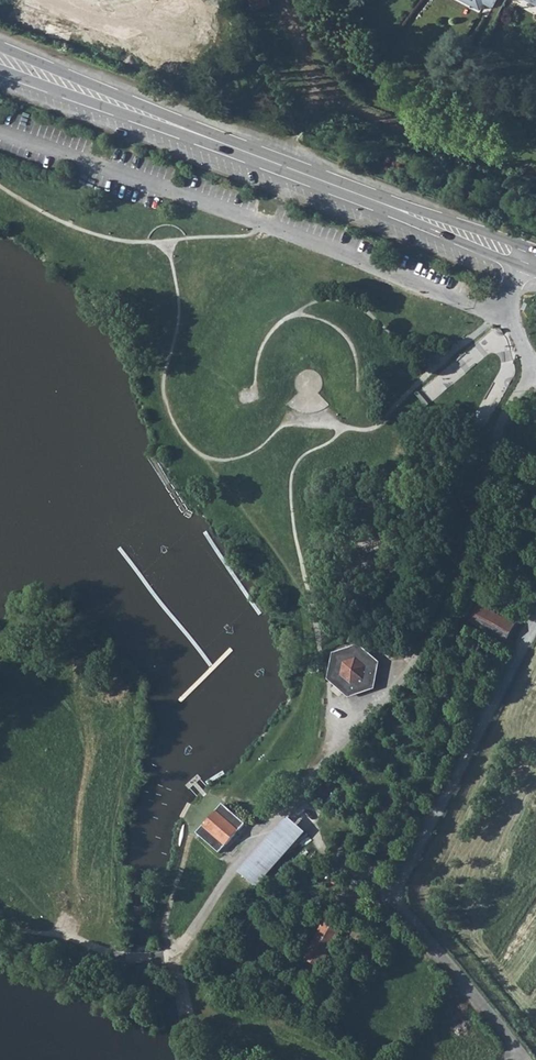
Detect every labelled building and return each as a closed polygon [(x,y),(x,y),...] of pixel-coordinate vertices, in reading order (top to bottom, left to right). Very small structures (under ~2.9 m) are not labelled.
[(253,9),(269,4),(268,0),(249,0),(253,9)] [(480,9),(485,2),(492,6),(495,0),(464,0),(480,9)] [(477,607),(470,623),(506,641),(513,625),(477,607)] [(336,657),(332,684),(350,699),(373,690),(378,665),(359,649),(358,649),(336,657)] [(226,805),(200,833),(222,853),(248,826),(226,805)] [(286,816),(237,872),(254,886),(304,830),(286,816)] [(326,923),(306,960),(322,969),(342,932),(326,923)]
